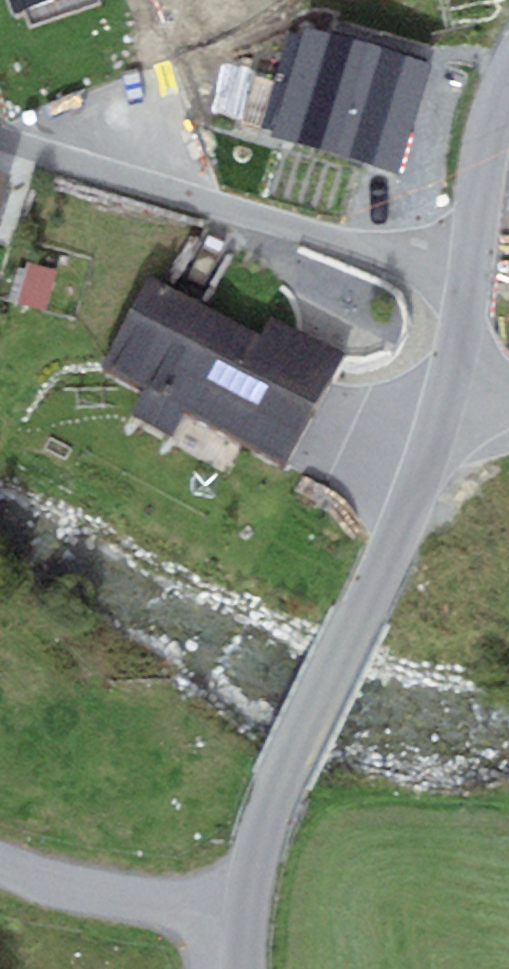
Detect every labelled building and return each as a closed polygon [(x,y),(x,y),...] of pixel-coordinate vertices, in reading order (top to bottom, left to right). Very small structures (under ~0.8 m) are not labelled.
[(8,174),(0,172),(0,202),(8,174)] [(263,336),(149,278),(103,368),(142,389),(128,416),(172,438),(185,413),(285,464),(342,353),(273,318),(263,336)]
